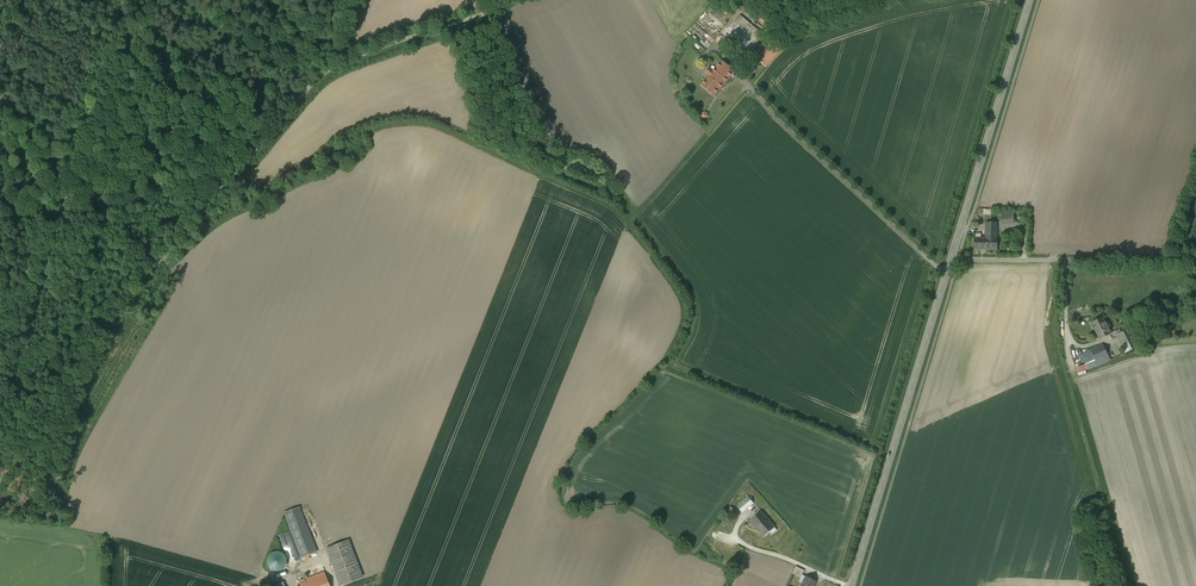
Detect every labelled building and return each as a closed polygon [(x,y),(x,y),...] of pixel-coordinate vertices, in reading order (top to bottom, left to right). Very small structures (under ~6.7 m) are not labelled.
[(741,11),(725,30),(750,50),(766,32),(741,11)] [(770,39),(754,59),(765,68),(782,48),(770,39)] [(716,98),(735,73),(721,62),(713,71),(709,68),(705,74),(708,77),(701,86),(716,98)] [(986,238),(975,238),(975,249),(997,249),(997,223),(986,223),(986,238)] [(1111,333),(1103,317),(1091,323),(1100,339),(1111,333)] [(1120,329),(1112,332),(1115,337),(1117,336),(1122,346),(1129,343),(1123,332),(1122,332),(1120,329)] [(1110,360),(1103,344),(1091,350),(1081,354),(1089,369),(1099,366),(1110,360)] [(753,503),(748,497),(737,507),(742,512),(753,503)] [(301,503),(284,509),(302,556),(319,549),(301,503)] [(775,527),(761,511),(751,520),(750,520),(750,521),(764,537),(775,527)] [(282,555),(278,555),(275,555),(274,556),(272,558),(271,560),(270,562),(271,565),(272,567),(274,569),(277,570),(278,571),(281,570),(283,569),(285,567),(286,566),(286,563),(286,560),(285,558),(282,555)] [(805,570),(796,566),(792,574),(801,578),(802,575),(805,570)] [(300,578),(302,583),(298,585),(332,585),(325,568),(300,578)] [(806,576),(806,577),(803,583),(802,585),(814,585),(816,581),(806,576)]
